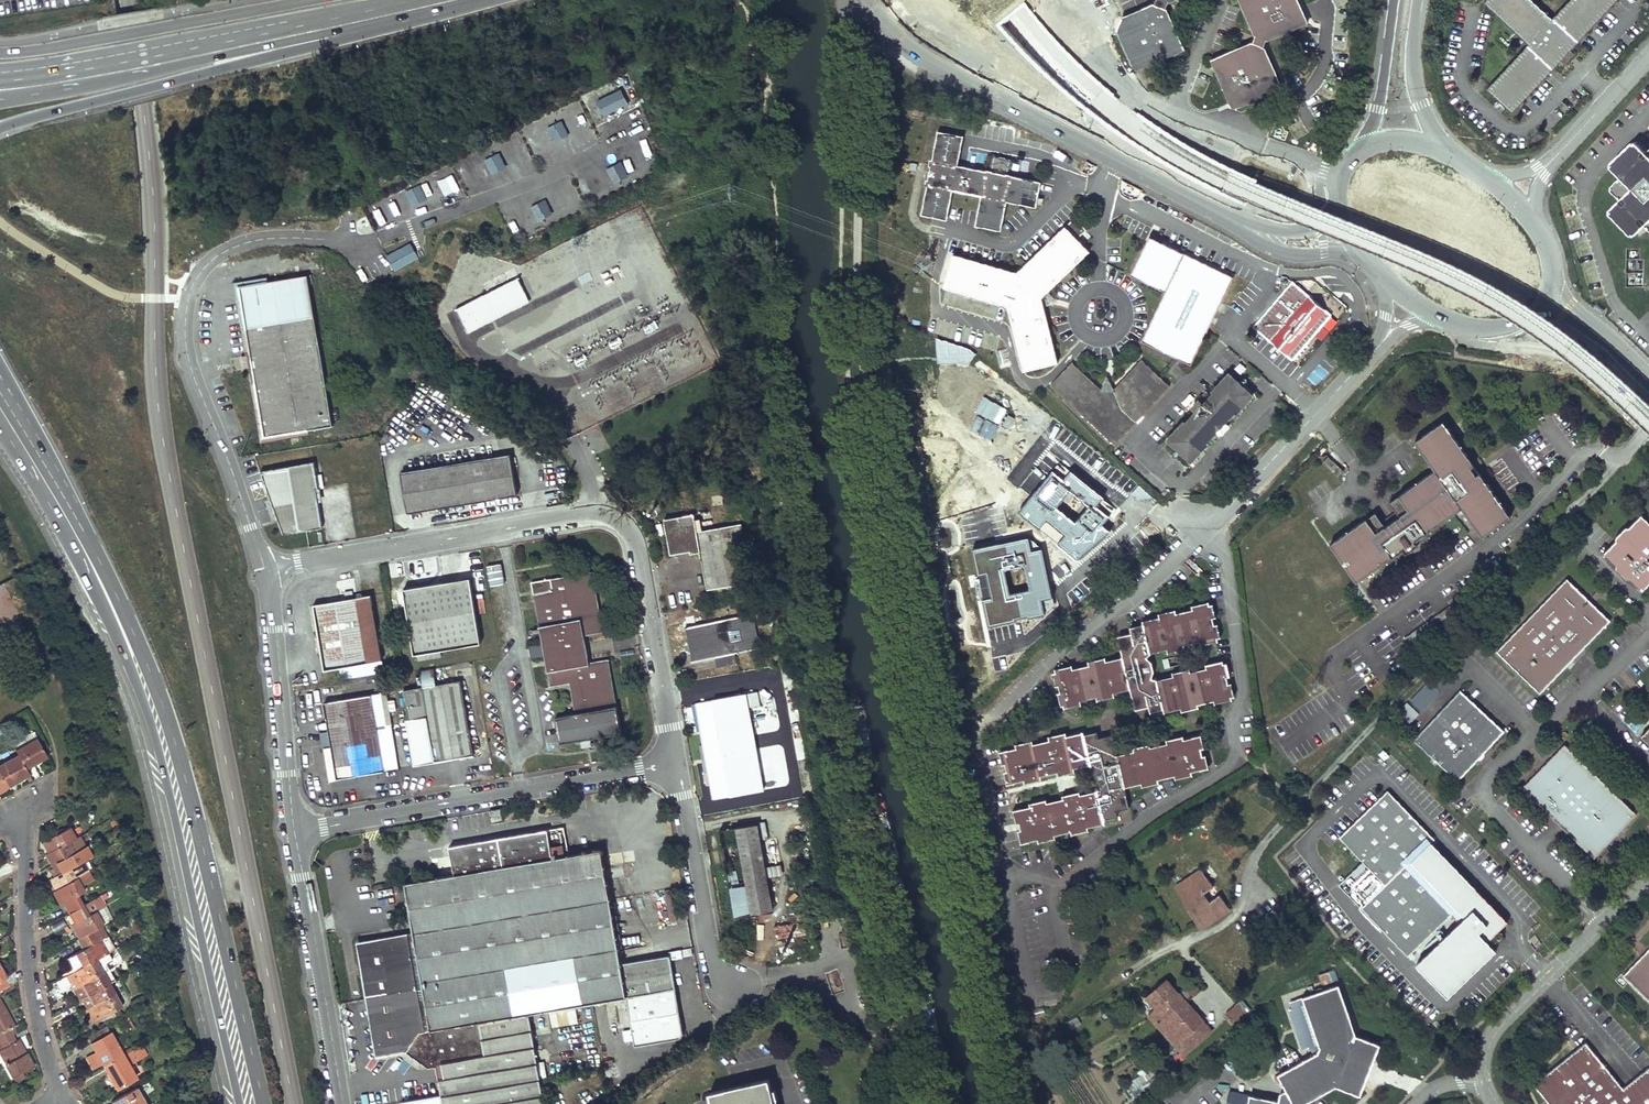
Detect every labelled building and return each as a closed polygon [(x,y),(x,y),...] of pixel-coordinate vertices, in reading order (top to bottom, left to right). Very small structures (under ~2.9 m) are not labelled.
[(1209,59),(1228,101),(1236,105),(1279,86),(1262,46),(1264,39),(1306,22),(1297,0),(1236,0),(1250,33),(1248,41),(1209,59)] [(1488,88),(1513,112),(1560,62),(1565,67),(1578,53),(1573,48),(1618,0),(1570,0),(1553,19),(1533,0),(1486,0),(1484,2),(1529,43),(1488,88)] [(1155,2),(1124,15),(1119,28),(1138,70),(1188,48),(1171,8),(1168,7),(1155,2)] [(596,100),(603,115),(627,103),(620,88),(596,100)] [(546,127),(553,141),(568,133),(561,120),(546,127)] [(1173,125),(1164,122),(1161,131),(1170,134),(1173,125)] [(1008,172),(984,167),(955,161),(961,134),(935,128),(917,211),(943,217),(949,187),(978,194),(972,223),(998,228),(1004,199),(1033,205),(1034,201),(1039,202),(1041,196),(1035,195),(1039,178),(1008,172)] [(519,139),(505,144),(509,156),(523,151),(519,139)] [(1642,141),(1640,143),(1638,141),(1616,163),(1618,165),(1616,167),(1625,176),(1616,186),(1617,188),(1615,189),(1625,199),(1615,210),(1617,211),(1615,213),(1636,235),(1638,233),(1640,235),(1648,226),(1648,148),(1642,141)] [(1012,154),(988,149),(984,167),(1008,172),(1012,154)] [(484,160),(491,173),(505,166),(498,153),(484,160)] [(606,169),(613,182),(627,175),(620,162),(606,169)] [(576,175),(582,191),(597,185),(591,169),(576,175)] [(446,195),(460,189),(454,175),(440,182),(446,195)] [(566,204),(579,196),(571,182),(558,189),(566,204)] [(405,192),(412,205),(426,198),(419,184),(405,192)] [(530,207),(537,220),(552,213),(545,200),(530,207)] [(382,209),(386,220),(392,217),(388,206),(382,209)] [(1072,216),(1063,225),(1074,237),(1083,229),(1072,216)] [(1074,237),(1063,225),(1015,271),(951,252),(941,285),(1005,304),(1021,369),(1054,361),(1038,296),(1087,250),(1074,237)] [(1160,241),(1150,236),(1144,248),(1146,246),(1148,243),(1150,242),(1152,242),(1154,241),(1156,241),(1158,241),(1160,241)] [(1146,246),(1144,248),(1131,275),(1166,292),(1142,342),(1191,366),(1234,278),(1160,241),(1158,241),(1156,241),(1154,241),(1152,242),(1150,242),(1148,243),(1146,246)] [(386,256),(393,270),(417,257),(410,244),(386,256)] [(333,426),(307,276),(238,288),(251,359),(265,438),(333,426)] [(519,279),(456,308),(467,332),(530,302),(519,279)] [(1332,317),(1293,284),(1254,328),(1292,361),(1332,317)] [(1170,387),(1142,360),(1114,389),(1103,390),(1072,362),(1051,385),(1115,445),(1170,387)] [(1253,396),(1229,374),(1212,391),(1214,393),(1211,396),(1206,392),(1198,400),(1199,401),(1193,408),(1196,411),(1185,424),(1184,422),(1167,440),(1191,462),(1207,444),(1206,443),(1235,412),(1236,414),(1253,396)] [(1103,390),(1114,389),(1107,381),(1103,390)] [(1364,518),(1327,544),(1353,582),(1398,551),(1416,539),(1459,509),(1479,537),(1509,516),(1488,487),(1484,490),(1465,464),(1469,461),(1441,422),(1412,441),(1432,471),(1396,496),(1405,510),(1396,516),(1383,525),(1373,532),(1364,518)] [(516,495),(510,455),(401,472),(408,513),(516,495)] [(1327,456),(1321,462),(1336,477),(1342,471),(1327,456)] [(1116,505),(1060,461),(1030,497),(1018,512),(1077,560),(1109,532),(1100,524),(1116,505)] [(1488,487),(1469,461),(1465,464),(1484,490),(1488,487)] [(318,488),(314,463),(261,471),(282,534),(322,528),(315,489),(318,488)] [(1405,510),(1396,496),(1387,503),(1396,516),(1405,510)] [(1383,525),(1374,512),(1364,518),(1373,532),(1383,525)] [(1602,553),(1612,562),(1612,567),(1624,578),(1629,578),(1641,590),(1648,582),(1648,524),(1640,514),(1629,525),(1627,524),(1613,538),(1613,542),(1602,553)] [(707,589),(751,582),(741,524),(697,532),(693,515),(664,520),(670,553),(690,550),(690,553),(700,551),(707,589)] [(1028,537),(974,548),(990,628),(1045,614),(1042,597),(1052,596),(1046,569),(1042,548),(1028,537)] [(1416,539),(1398,551),(1400,554),(1418,542),(1416,539)] [(531,583),(533,595),(543,650),(585,643),(584,637),(604,633),(593,572),(551,579),(531,583)] [(480,644),(469,579),(403,590),(414,655),(417,654),(418,661),(441,657),(440,651),(480,644)] [(1565,579),(1495,651),(1538,693),(1608,620),(1565,579)] [(381,661),(371,596),(313,606),(324,671),(381,661)] [(1072,665),(1055,669),(1056,673),(1053,673),(1056,687),(1059,686),(1060,693),(1057,693),(1060,706),(1063,706),(1064,708),(1082,704),(1081,701),(1097,697),(1097,701),(1115,697),(1114,693),(1130,690),(1135,710),(1149,706),(1151,712),(1164,710),(1164,713),(1181,709),(1182,713),(1199,709),(1198,705),(1214,701),(1215,705),(1232,701),(1231,698),(1235,697),(1231,684),(1228,684),(1227,678),(1230,677),(1227,664),(1223,664),(1223,660),(1205,664),(1206,669),(1190,673),(1189,668),(1172,672),(1173,677),(1157,680),(1157,679),(1153,678),(1154,671),(1152,663),(1147,657),(1151,654),(1167,650),(1168,654),(1185,650),(1184,646),(1200,642),(1201,646),(1218,642),(1217,638),(1221,638),(1218,625),(1214,625),(1213,618),(1216,617),(1213,604),(1210,605),(1209,603),(1192,607),(1192,610),(1176,614),(1176,610),(1159,614),(1159,617),(1142,621),(1143,624),(1130,627),(1132,633),(1118,636),(1123,657),(1106,661),(1106,658),(1088,662),(1089,665),(1073,669),(1072,665)] [(760,647),(754,614),(685,627),(691,661),(760,647)] [(589,663),(585,643),(543,650),(550,688),(569,684),(575,714),(556,718),(560,745),(621,734),(609,659),(589,663)] [(529,647),(530,657),(541,655),(540,646),(529,647)] [(432,669),(420,671),(423,688),(403,692),(408,721),(406,721),(414,767),(473,756),(460,681),(435,686),(432,669)] [(1420,711),(1439,691),(1428,680),(1408,699),(1420,711)] [(1459,690),(1412,739),(1456,780),(1502,730),(1459,690)] [(704,744),(705,746),(754,738),(749,708),(759,707),(757,693),(742,696),(741,693),(737,694),(737,696),(713,700),(721,741),(704,744)] [(385,771),(371,695),(323,703),(331,747),(326,748),(331,781),(385,771)] [(721,741),(713,700),(697,703),(704,744),(721,741)] [(1638,737),(1648,747),(1648,726),(1638,737)] [(754,734),(757,748),(764,747),(761,732),(754,734)] [(1016,748),(999,752),(1002,765),(1005,764),(1007,771),(1004,771),(1007,785),(1024,781),(1025,784),(1042,780),(1041,777),(1057,773),(1058,776),(1075,772),(1074,769),(1091,765),(1096,767),(1094,773),(1096,782),(1101,787),(1095,792),(1080,795),(1080,792),(1063,796),(1064,799),(1047,803),(1046,800),(1030,804),(1030,807),(1013,811),(1016,824),(1019,823),(1021,830),(1018,831),(1021,844),(1038,840),(1039,843),(1056,839),(1055,836),(1071,832),(1072,835),(1089,831),(1088,828),(1105,824),(1104,821),(1117,818),(1116,811),(1130,809),(1125,788),(1142,784),(1143,787),(1160,783),(1159,780),(1175,776),(1176,780),(1193,776),(1192,772),(1209,769),(1206,755),(1203,756),(1201,749),(1204,748),(1201,736),(1184,739),(1184,736),(1166,740),(1167,743),(1151,747),(1151,744),(1134,748),(1134,752),(1117,755),(1112,735),(1099,738),(1097,732),(1084,735),(1083,732),(1067,736),(1066,733),(1049,737),(1049,740),(1033,744),(1032,740),(1015,744),(1016,748)] [(764,791),(754,738),(705,746),(714,800),(730,797),(730,798),(764,791)] [(36,739),(15,750),(18,756),(25,768),(35,763),(47,757),(36,739)] [(1564,742),(1521,785),(1594,857),(1637,814),(1564,742)] [(0,766),(0,774),(7,787),(16,782),(29,774),(25,768),(18,756),(0,766)] [(1386,789),(1337,837),(1362,863),(1383,884),(1360,908),(1407,956),(1455,909),(1409,861),(1428,842),(1433,837),(1386,789)] [(507,822),(504,809),(490,812),(492,825),(507,822)] [(772,909),(757,824),(735,827),(751,913),(772,909)] [(70,827),(43,841),(46,846),(49,852),(76,838),(70,827)] [(564,827),(449,846),(454,874),(405,882),(413,932),(361,942),(381,1056),(406,1051),(428,1067),(441,1065),(444,1081),(439,1082),(441,1097),(401,1103),(544,1103),(529,1013),(627,997),(634,1046),(680,1039),(683,1034),(670,956),(625,964),(616,915),(612,916),(601,849),(569,855),(564,827)] [(49,852),(44,855),(47,861),(50,865),(83,846),(78,836),(76,838),(49,852)] [(1507,924),(1428,842),(1409,861),(1455,909),(1407,956),(1418,967),(1416,969),(1447,1004),(1495,954),(1487,945),(1507,924)] [(83,846),(50,865),(54,872),(56,876),(81,862),(91,857),(85,845),(83,846)] [(56,876),(49,880),(52,885),(55,890),(86,872),(81,862),(56,876)] [(1383,884),(1362,863),(1339,886),(1360,908),(1383,884)] [(1202,870),(1176,886),(1201,928),(1229,910),(1220,896),(1209,902),(1203,893),(1213,886),(1202,870)] [(55,890),(52,891),(57,899),(60,905),(63,903),(68,912),(83,904),(78,894),(84,891),(82,886),(93,880),(88,871),(86,872),(55,890)] [(663,893),(668,921),(676,919),(671,892),(663,893)] [(75,933),(78,938),(97,927),(102,924),(95,911),(106,905),(100,895),(92,899),(83,904),(68,912),(74,922),(71,924),(75,933)] [(100,909),(103,920),(111,918),(108,907),(100,909)] [(78,938),(77,939),(82,948),(76,952),(80,959),(84,965),(94,959),(109,951),(102,938),(97,941),(95,937),(100,934),(97,927),(78,938)] [(105,937),(102,938),(109,951),(111,948),(105,937)] [(381,1056),(361,942),(355,943),(375,1056),(381,1056)] [(1621,975),(1648,1002),(1648,947),(1621,975)] [(84,965),(69,974),(69,975),(76,986),(77,987),(81,985),(87,994),(108,983),(94,959),(84,965)] [(69,975),(66,976),(70,982),(73,988),(76,986),(69,975)] [(1167,981),(1148,997),(1156,1007),(1147,1016),(1183,1055),(1210,1031),(1167,981)] [(108,983),(87,994),(93,1003),(85,1008),(90,1017),(93,1022),(99,1018),(118,1008),(122,1006),(108,983)] [(1300,996),(1318,1046),(1316,1051),(1276,1073),(1284,1088),(1278,1091),(1276,1099),(1247,1093),(1245,1103),(1299,1103),(1335,1085),(1358,1094),(1366,1075),(1363,1071),(1366,1063),(1371,1062),(1378,1044),(1354,1034),(1337,984),(1317,991),(1308,994),(1300,996)] [(137,998),(130,1002),(133,1007),(140,1003),(137,998)] [(12,1035),(9,1029),(14,1026),(7,1013),(0,1000),(0,1042),(12,1035)] [(1232,1022),(1245,1011),(1238,1003),(1225,1015),(1232,1022)] [(118,1008),(99,1018),(102,1023),(121,1013),(118,1008)] [(125,1018),(118,1022),(124,1033),(131,1029),(125,1018)] [(106,1024),(86,1035),(90,1042),(110,1031),(106,1024)] [(623,1040),(632,1039),(631,1028),(622,1029),(623,1040)] [(110,1031),(90,1042),(94,1050),(103,1065),(122,1054),(110,1031)] [(13,1077),(33,1065),(24,1050),(18,1039),(15,1041),(12,1035),(0,1042),(0,1054),(13,1077)] [(1532,1083),(1549,1103),(1648,1103),(1648,1069),(1647,1067),(1621,1087),(1584,1041),(1532,1083)] [(131,1050),(134,1060),(148,1056),(144,1045),(131,1050)] [(1305,1055),(1299,1045),(1285,1053),(1290,1063),(1305,1055)] [(122,1054),(103,1065),(110,1078),(115,1087),(135,1077),(122,1054)] [(1366,1075),(1371,1062),(1366,1063),(1363,1071),(1366,1075)] [(1149,1068),(1137,1075),(1142,1083),(1154,1076),(1149,1068)] [(769,1080),(710,1093),(712,1103),(774,1103),(769,1080)] [(111,1102),(112,1103),(145,1103),(136,1088),(111,1102)]
